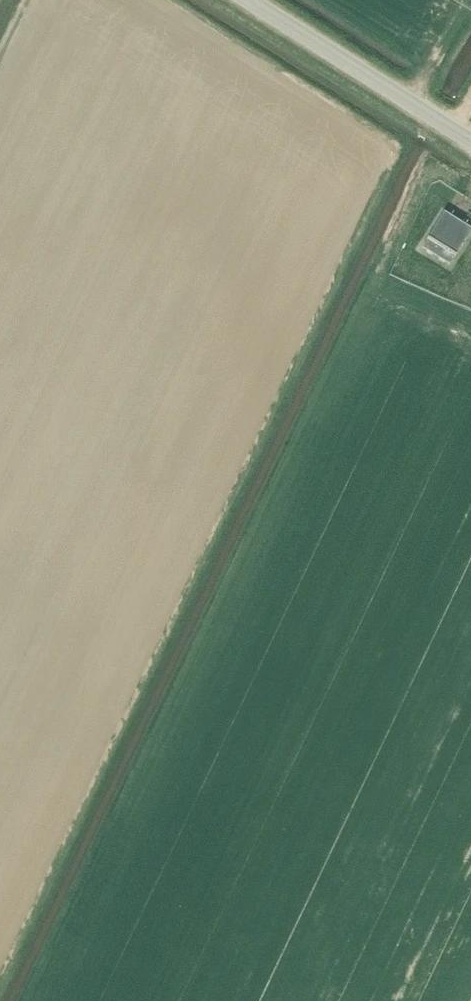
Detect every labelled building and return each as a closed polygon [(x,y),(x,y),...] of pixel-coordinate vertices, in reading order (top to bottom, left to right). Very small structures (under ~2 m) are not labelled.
[(422,247),(450,265),(470,233),(470,232),(444,214),(422,247)]
